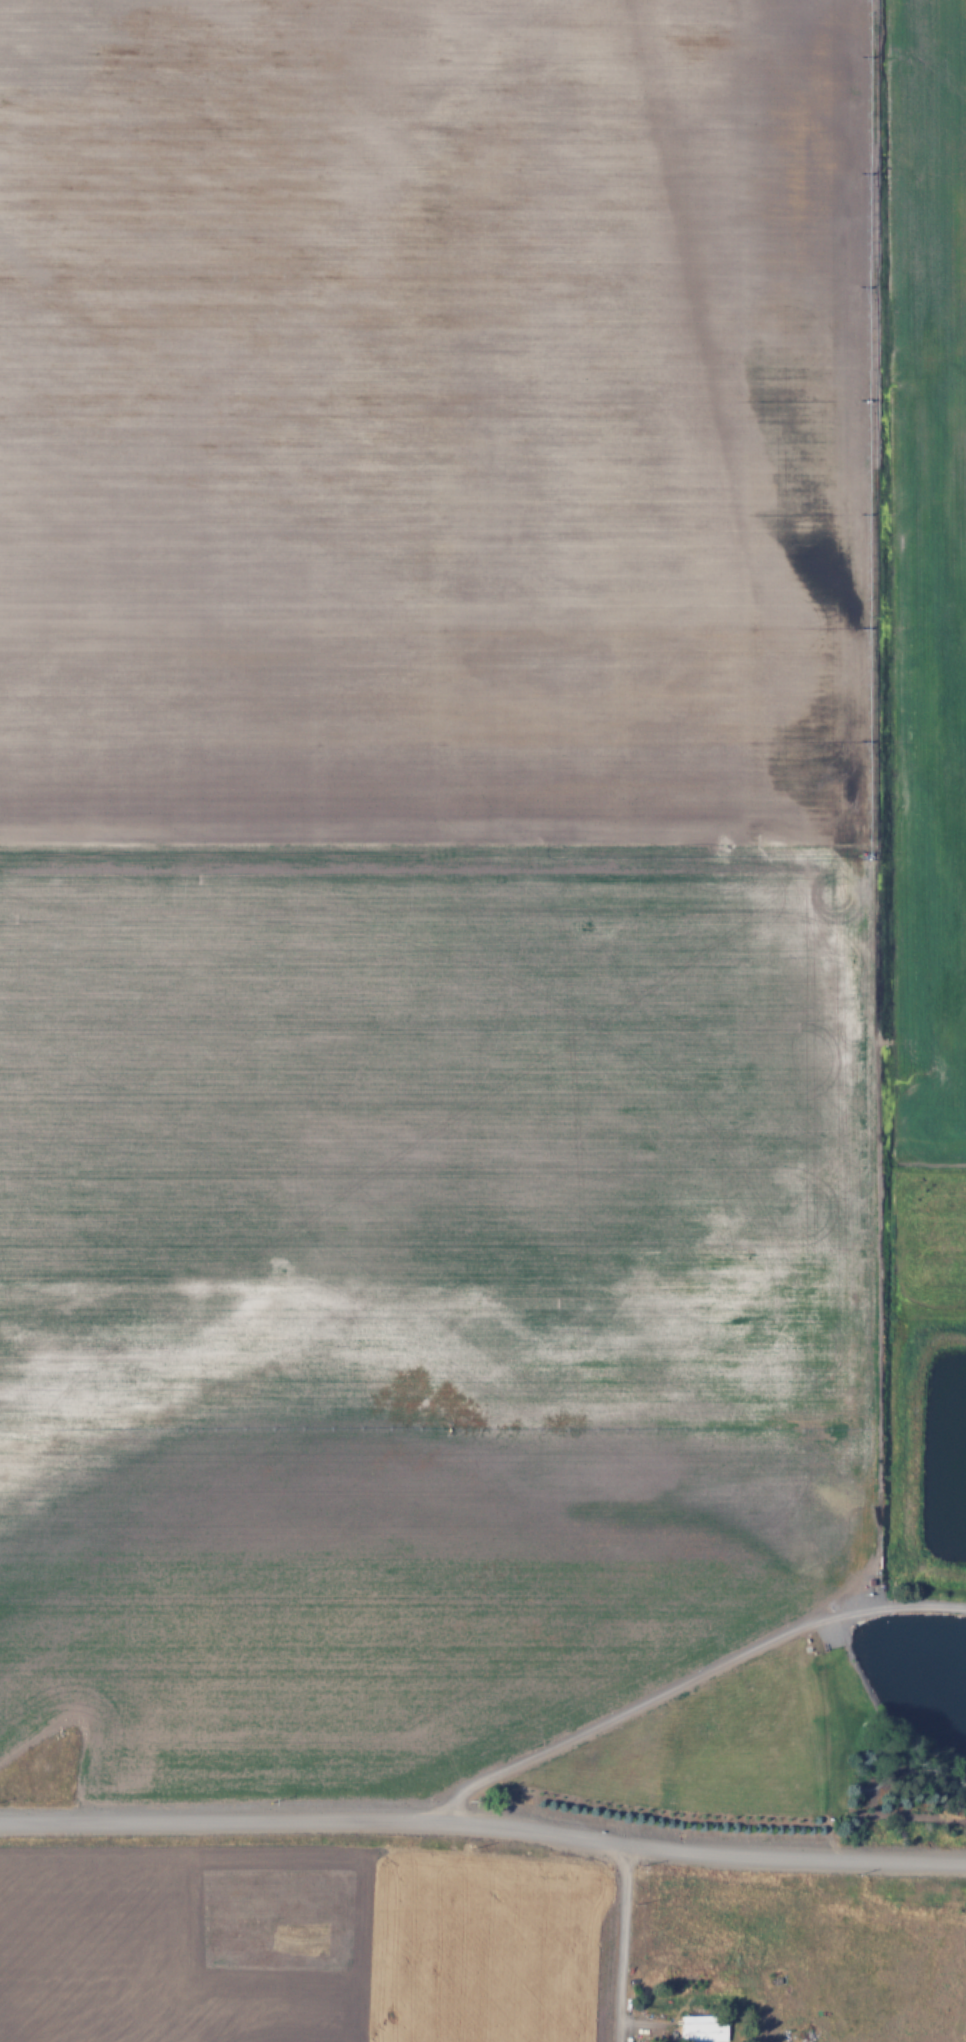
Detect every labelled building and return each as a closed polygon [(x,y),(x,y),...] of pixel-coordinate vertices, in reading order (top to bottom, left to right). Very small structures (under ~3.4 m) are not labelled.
[(680,2041),(726,2041),(726,2014),(680,2014),(680,2041)]
